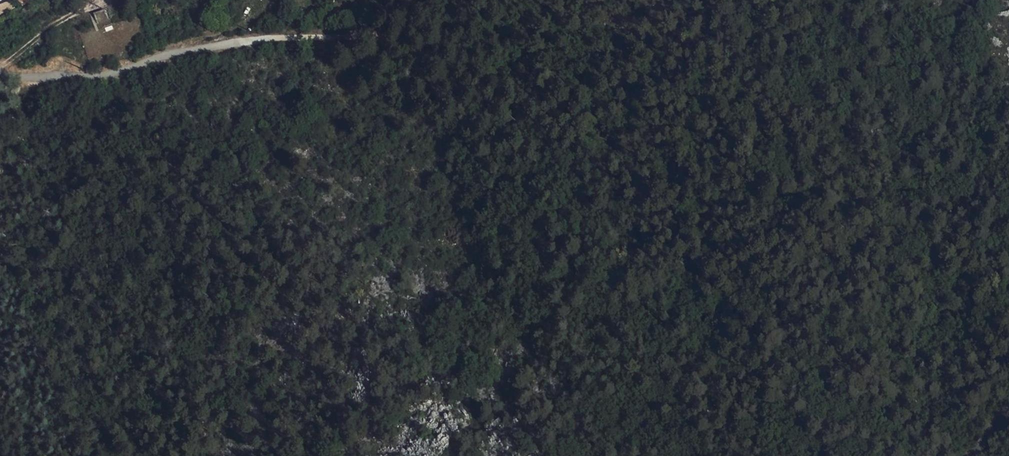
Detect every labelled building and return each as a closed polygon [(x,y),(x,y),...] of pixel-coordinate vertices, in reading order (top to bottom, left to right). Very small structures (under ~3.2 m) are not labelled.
[(0,3),(0,13),(15,8),(13,0),(12,0),(0,3)]
